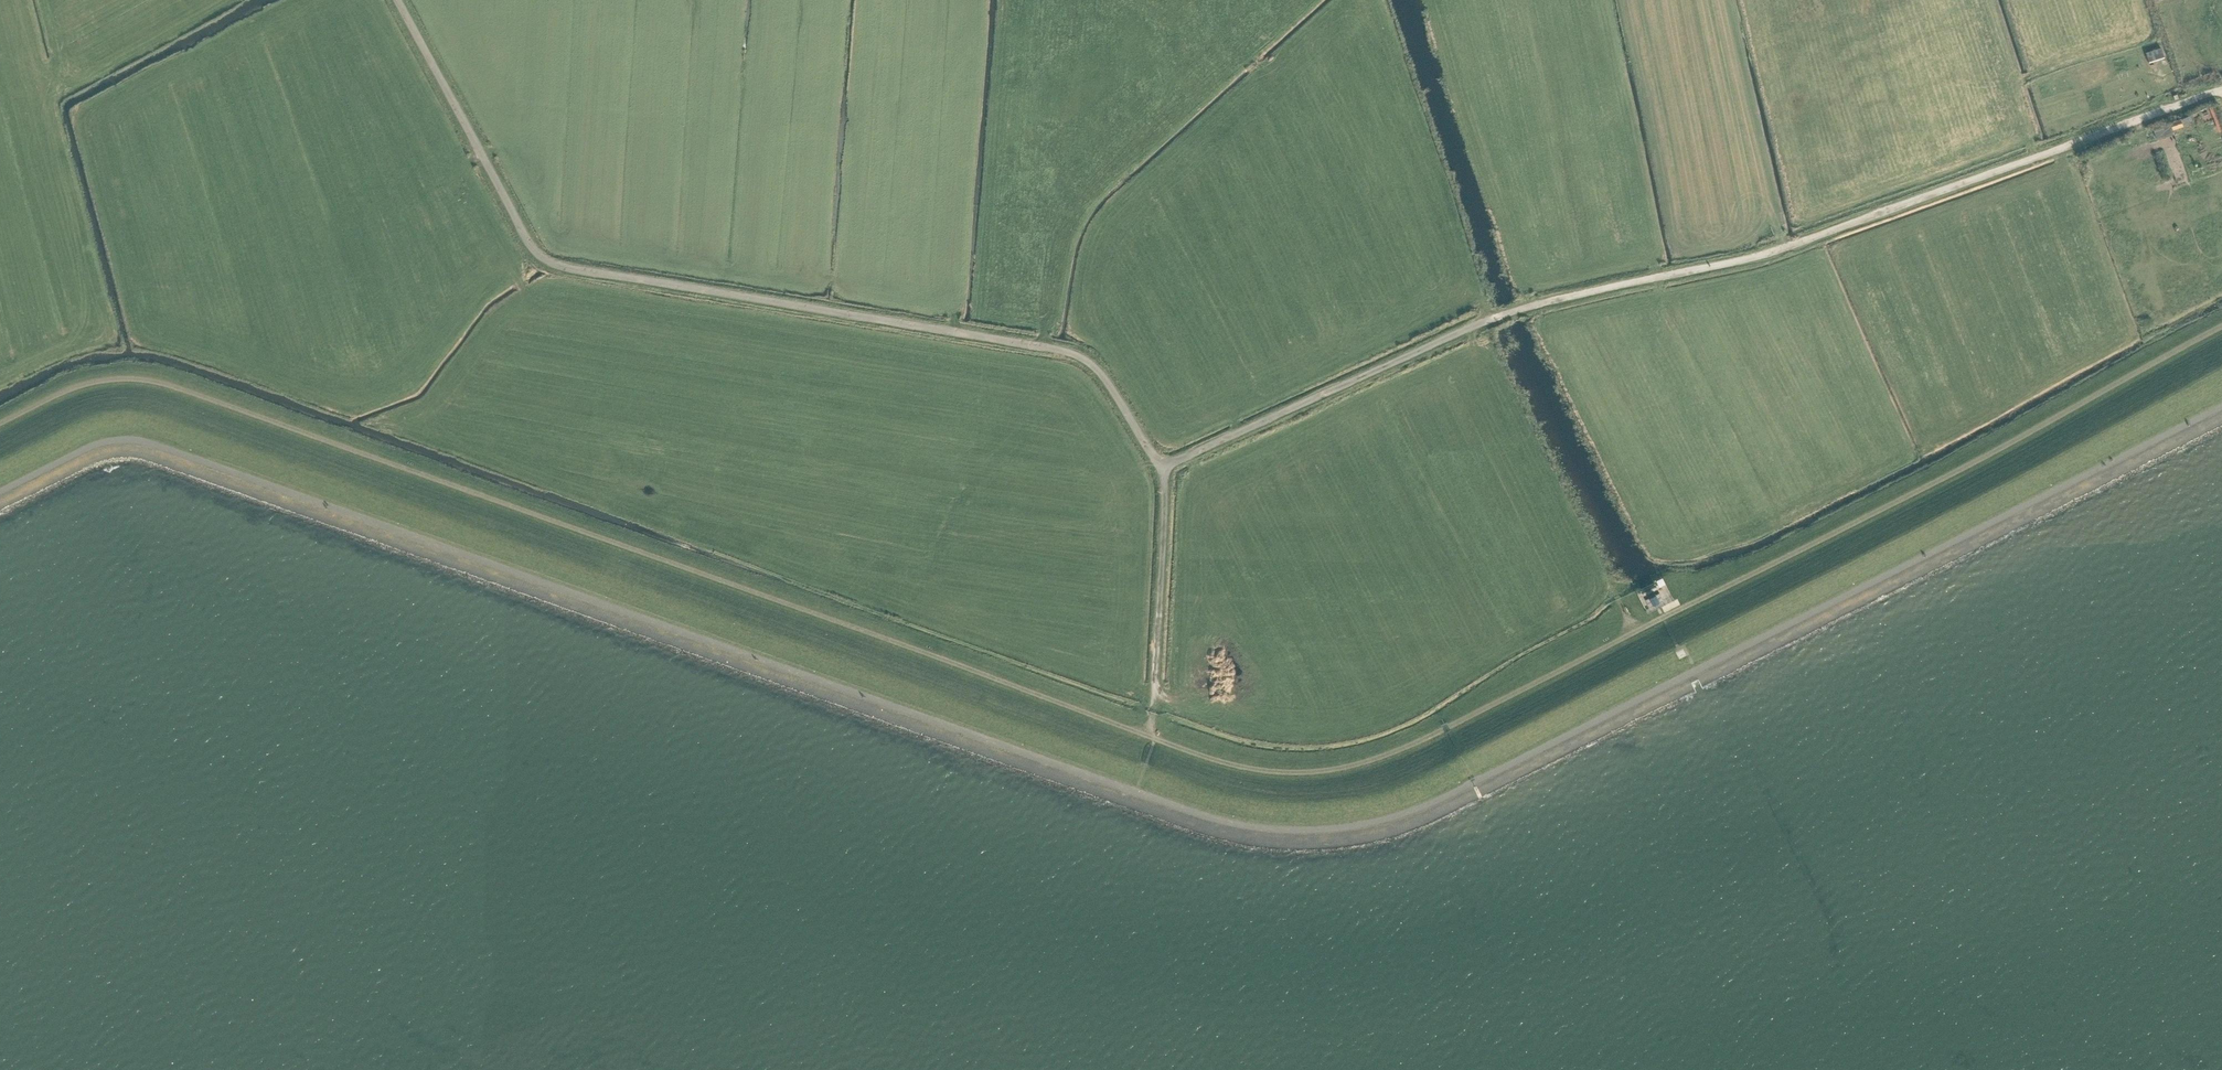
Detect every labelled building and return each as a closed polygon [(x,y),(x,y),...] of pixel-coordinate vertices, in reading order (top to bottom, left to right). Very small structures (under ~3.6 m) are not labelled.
[(2148,48),(2150,58),(2164,55),(2162,45),(2148,48)] [(1654,606),(1659,603),(1656,595),(1650,598),(1654,606)]
